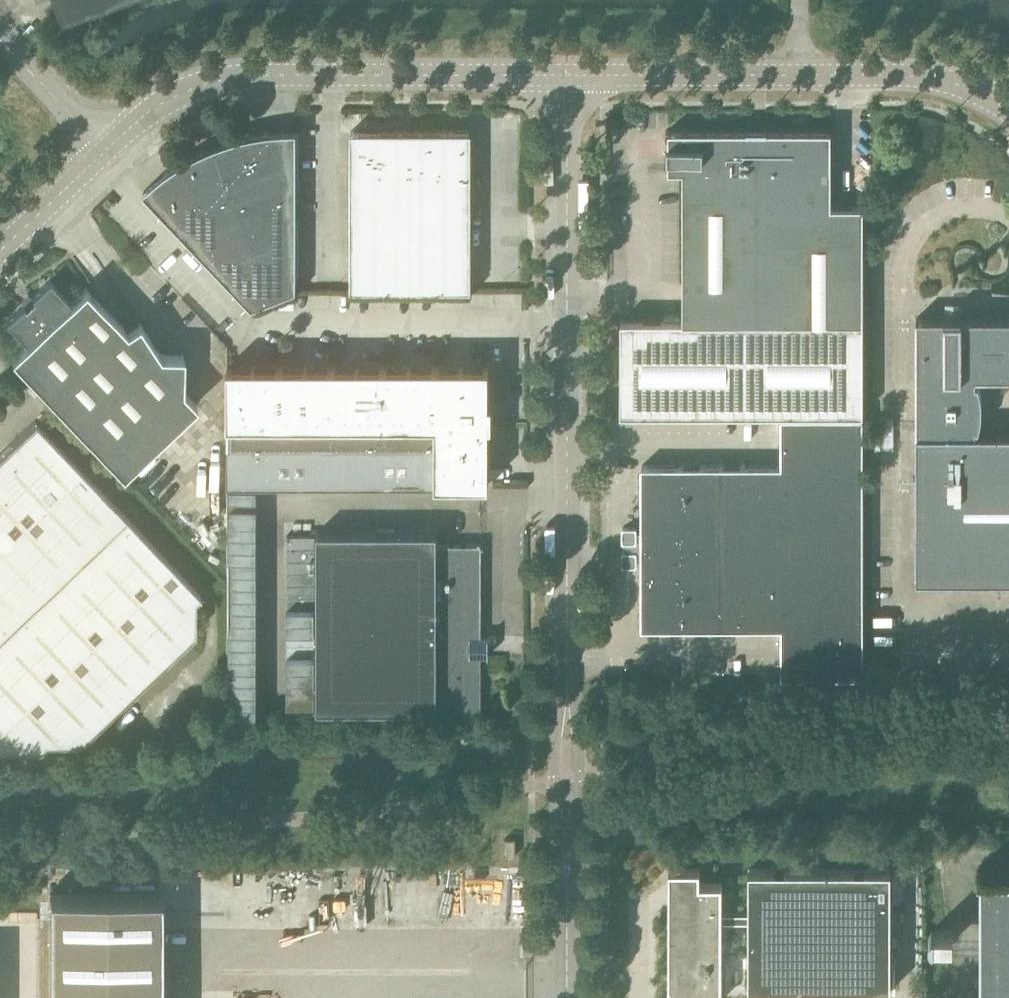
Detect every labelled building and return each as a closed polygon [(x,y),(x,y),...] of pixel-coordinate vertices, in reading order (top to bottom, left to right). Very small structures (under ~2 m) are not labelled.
[(64,19),(84,11),(82,6),(98,0),(56,0),(64,19)] [(683,169),(683,320),(621,320),(621,413),(863,413),(863,205),(831,205),(831,129),(669,129),(669,169),(683,169)] [(252,306),(288,291),(296,288),(296,130),(281,131),(268,132),(254,134),(240,137),(227,141),(205,149),(201,151),(188,158),(176,165),(165,173),(152,183),(143,191),(252,306)] [(471,130),(351,130),(351,288),(471,288),(471,130)] [(11,357),(123,474),(197,404),(183,389),(183,354),(160,354),(139,322),(126,330),(114,317),(85,287),(70,301),(49,279),(32,296),(34,298),(25,306),(23,304),(6,321),(26,342),(12,356),(11,357)] [(917,433),(917,578),(1008,578),(1008,433),(976,433),(976,426),(977,426),(977,428),(978,428),(980,423),(981,419),(981,414),(982,409),(982,405),(982,400),(981,395),(981,390),(980,386),(978,381),(977,382),(977,383),(976,383),(976,376),(1008,376),(1008,318),(917,318),(917,376),(917,433)] [(227,483),(288,483),(489,483),(489,424),(492,424),(492,402),(489,402),(489,366),(460,366),(460,367),(459,371),(440,366),(408,366),(408,367),(407,371),(388,366),(356,366),(356,367),(356,371),(336,366),(304,366),(305,367),(304,371),(284,366),(253,366),(253,367),(252,371),(232,366),(229,366),(229,346),(228,346),(227,349),(228,370),(227,483)] [(782,675),(783,676),(862,676),(863,675),(864,674),(863,418),(863,417),(862,416),(861,416),(783,416),(782,416),(781,417),(781,418),(781,465),(643,465),(642,466),(641,466),(641,533),(637,533),(637,528),(636,527),(623,527),(622,527),(622,528),(622,540),(622,541),(623,542),(628,542),(628,550),(623,550),(622,551),(622,552),(622,564),(622,565),(623,565),(635,565),(636,565),(637,564),(637,559),(641,559),(642,626),(642,627),(643,627),(782,627),(781,674),(782,675)] [(41,746),(43,744),(46,741),(81,741),(195,632),(194,600),(200,594),(34,420),(11,443),(0,453),(0,747),(41,746)] [(229,485),(229,497),(257,497),(257,485),(229,485)] [(229,497),(230,509),(257,509),(257,497),(229,497)] [(230,522),(257,521),(257,509),(230,509),(230,522)] [(230,522),(230,534),(257,534),(257,521),(230,522)] [(288,544),(316,544),(316,531),(288,532),(288,544)] [(437,531),(317,531),(318,707),(436,707),(436,709),(442,714),(475,714),(481,708),(480,544),(437,544),(437,531)] [(230,546),(257,546),(257,534),(230,534),(230,546)] [(288,556),(316,556),(316,544),(288,544),(288,556)] [(230,546),(230,558),(257,558),(257,546),(230,546)] [(316,556),(288,556),(288,568),(316,567),(316,556)] [(257,570),(257,558),(230,558),(230,570),(257,570)] [(288,568),(288,580),(316,580),(316,567),(288,568)] [(230,582),(257,582),(257,570),(230,570),(230,582)] [(316,580),(288,580),(288,592),(316,591),(316,580)] [(257,594),(257,582),(230,582),(230,594),(257,594)] [(316,591),(288,592),(288,604),(316,603),(316,591)] [(230,594),(230,606),(257,606),(257,594),(230,594)] [(316,603),(288,604),(288,616),(316,616),(316,603)] [(230,618),(257,618),(257,606),(230,606),(230,618)] [(316,616),(288,616),(288,628),(316,627),(316,616)] [(230,618),(230,630),(257,630),(257,618),(230,618)] [(316,627),(288,628),(288,640),(316,639),(316,627)] [(257,642),(257,630),(230,630),(230,642),(257,642)] [(316,639),(288,640),(288,652),(316,652),(316,639)] [(257,654),(257,642),(230,642),(230,654),(257,654)] [(288,652),(288,664),(316,663),(316,652),(288,652)] [(257,654),(230,654),(230,666),(257,666),(257,654)] [(316,663),(288,664),(288,676),(317,676),(316,663)] [(230,666),(230,678),(257,678),(257,666),(230,666)] [(288,676),(289,688),(317,688),(317,676),(288,676)] [(230,691),(257,690),(257,678),(230,678),(230,691)] [(317,699),(317,688),(289,688),(289,700),(317,699)] [(230,703),(257,703),(257,690),(230,691),(230,703)] [(257,703),(230,703),(230,715),(257,715),(257,703)] [(515,855),(515,838),(505,838),(505,855),(515,855)] [(669,868),(669,997),(722,997),(722,922),(749,922),(749,990),(891,990),(891,869),(749,869),(749,914),(722,914),(722,883),(700,883),(700,868),(669,868)] [(979,868),(979,870),(981,870),(981,997),(1008,997),(1008,868),(979,868)] [(158,892),(49,892),(49,997),(158,997),(158,892)] [(935,942),(950,942),(953,942),(953,929),(935,929),(934,928),(933,929),(932,930),(931,931),(930,933),(929,934),(929,936),(929,937),(930,939),(931,940),(932,941),(933,942),(934,943),(935,942)]
